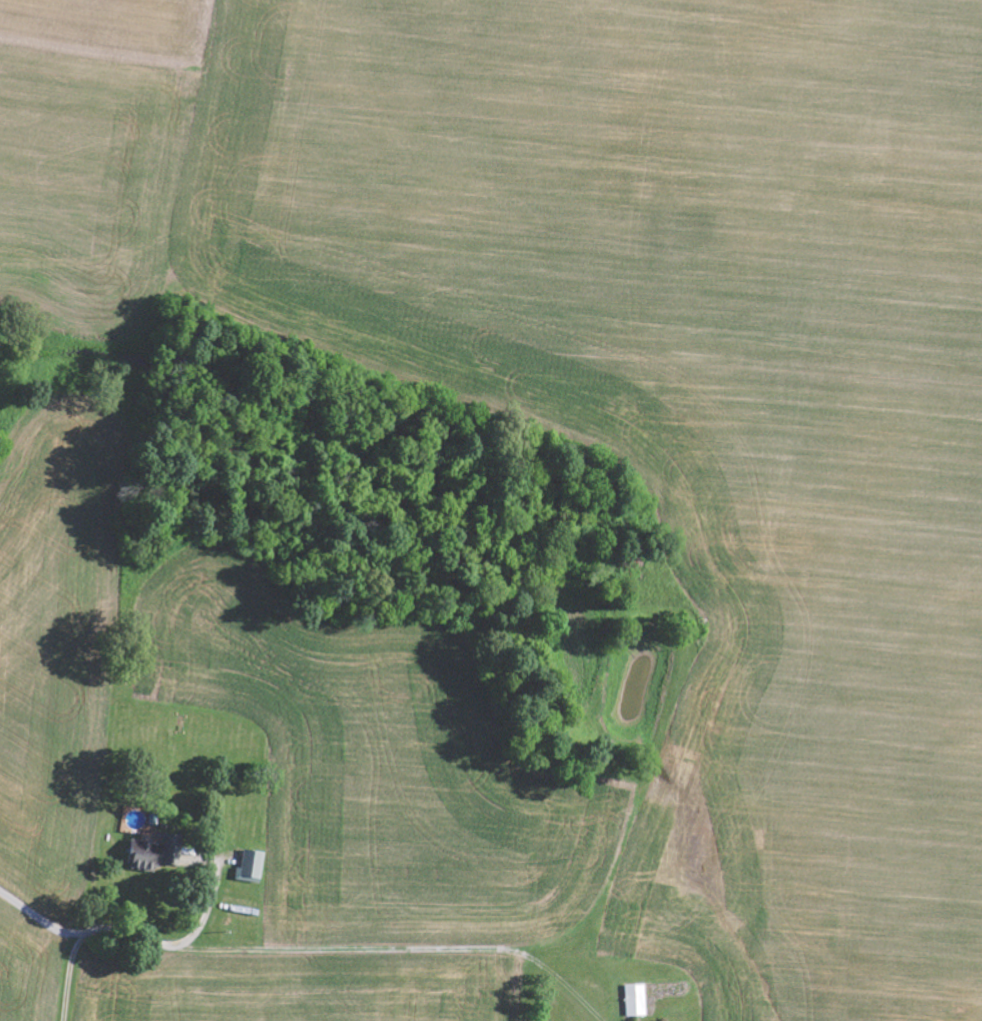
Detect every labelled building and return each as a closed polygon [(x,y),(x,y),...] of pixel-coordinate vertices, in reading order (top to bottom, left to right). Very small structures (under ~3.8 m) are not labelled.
[(121,864),(126,832),(154,836),(156,827),(184,829),(179,866),(159,865),(153,872),(121,864)] [(240,843),(262,845),(257,880),(232,875),(240,843)] [(618,979),(640,978),(649,1016),(623,1016),(618,979)]
